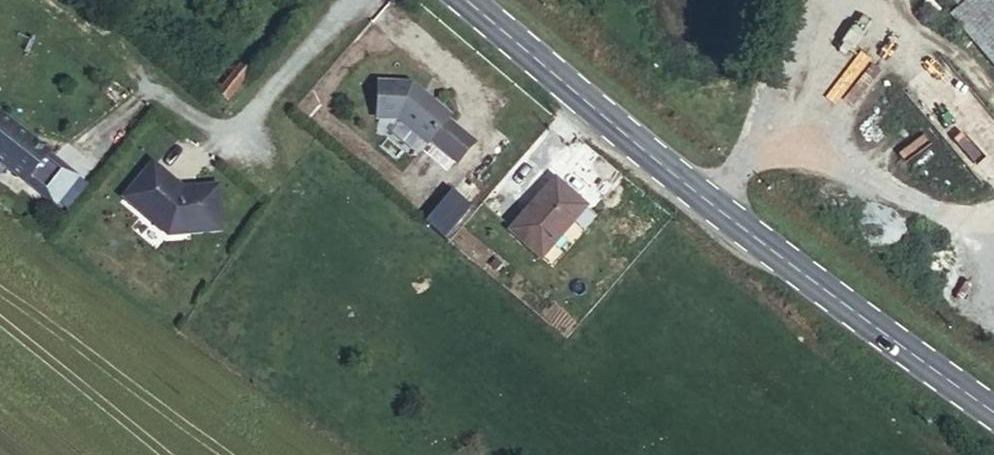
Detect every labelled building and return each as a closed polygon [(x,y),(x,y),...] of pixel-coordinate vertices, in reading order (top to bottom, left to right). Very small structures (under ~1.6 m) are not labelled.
[(959,2),(993,45),(993,0),(961,0),(959,2)] [(231,58),(221,70),(231,79),(241,67),(231,58)] [(231,79),(221,70),(208,87),(217,95),(231,79)] [(397,76),(373,104),(454,170),(477,141),(397,76)] [(22,185),(41,157),(0,125),(0,167),(22,185)] [(22,185),(40,199),(61,174),(41,157),(22,185)] [(163,238),(225,231),(219,181),(171,186),(169,167),(124,172),(129,220),(161,216),(163,238)] [(549,178),(504,229),(533,254),(578,202),(549,178)] [(425,222),(445,239),(471,208),(451,191),(425,222)]
